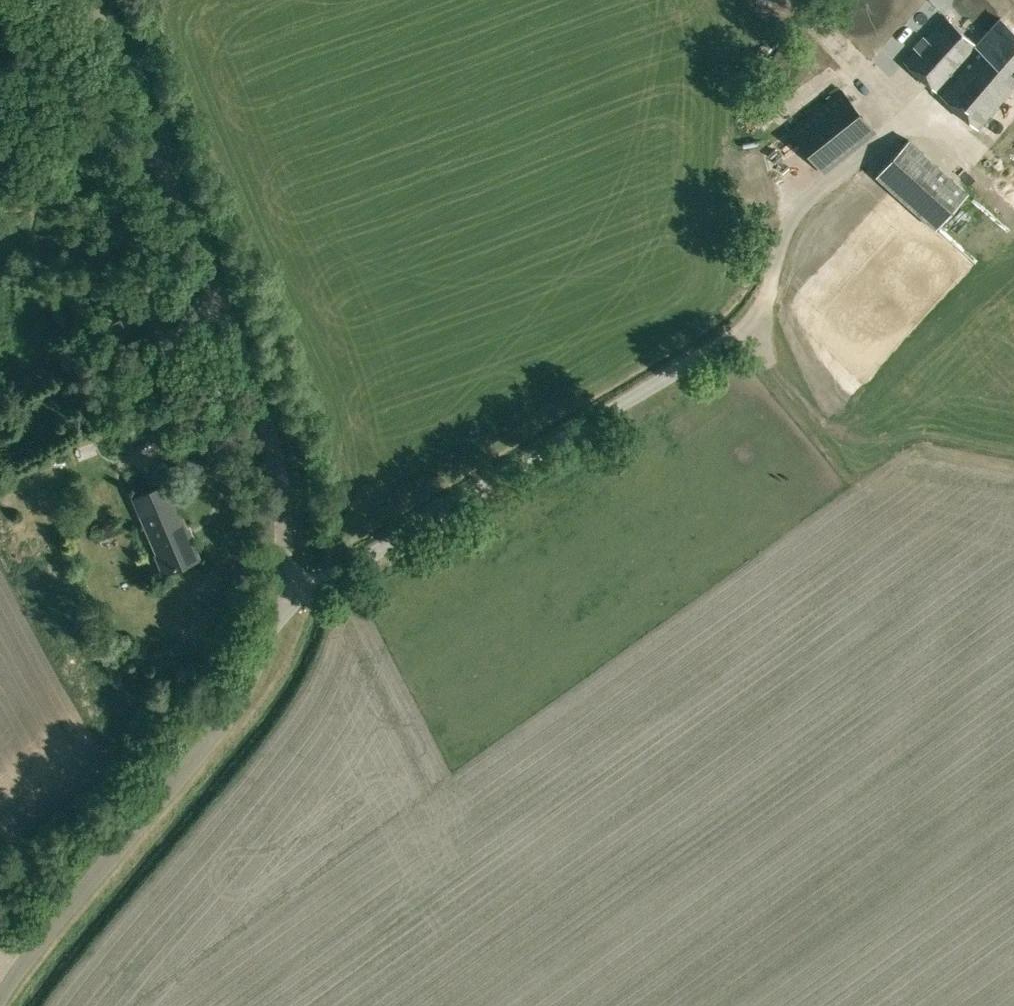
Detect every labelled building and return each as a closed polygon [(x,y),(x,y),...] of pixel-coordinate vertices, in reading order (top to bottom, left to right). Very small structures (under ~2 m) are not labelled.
[(905,1),(905,0),(847,0),(847,1),(847,2),(847,3),(847,4),(847,5),(847,6),(848,7),(848,8),(848,9),(848,10),(849,10),(849,11),(849,12),(850,13),(850,14),(851,15),(851,16),(852,16),(852,17),(852,18),(853,18),(853,19),(854,19),(854,20),(855,20),(855,21),(856,21),(856,22),(857,22),(857,23),(858,23),(858,24),(859,24),(860,25),(861,25),(861,26),(862,26),(863,26),(863,27),(864,27),(865,27),(865,28),(866,28),(867,28),(868,28),(869,29),(870,29),(871,29),(872,29),(873,29),(874,29),(875,29),(876,29),(877,29),(878,29),(879,29),(880,29),(881,29),(882,29),(883,29),(883,28),(884,28),(885,28),(886,28),(887,27),(888,27),(889,26),(890,26),(891,25),(892,25),(892,24),(893,24),(893,23),(894,23),(895,22),(896,21),(897,20),(898,20),(898,19),(898,18),(899,18),(899,17),(900,17),(900,16),(900,15),(901,15),(901,14),(902,13),(902,12),(902,11),(903,11),(903,10),(903,9),(904,8),(904,7),(904,6),(904,5),(904,4),(904,3),(905,3),(905,2),(905,1)] [(946,16),(905,61),(938,92),(980,47),(946,16)] [(938,92),(977,128),(1013,88),(1013,30),(1004,21),(980,47),(938,92)] [(824,172),(875,132),(841,89),(790,130),(824,172)] [(908,139),(876,175),(935,228),(967,193),(908,139)] [(165,571),(198,557),(167,483),(134,497),(165,571)]
